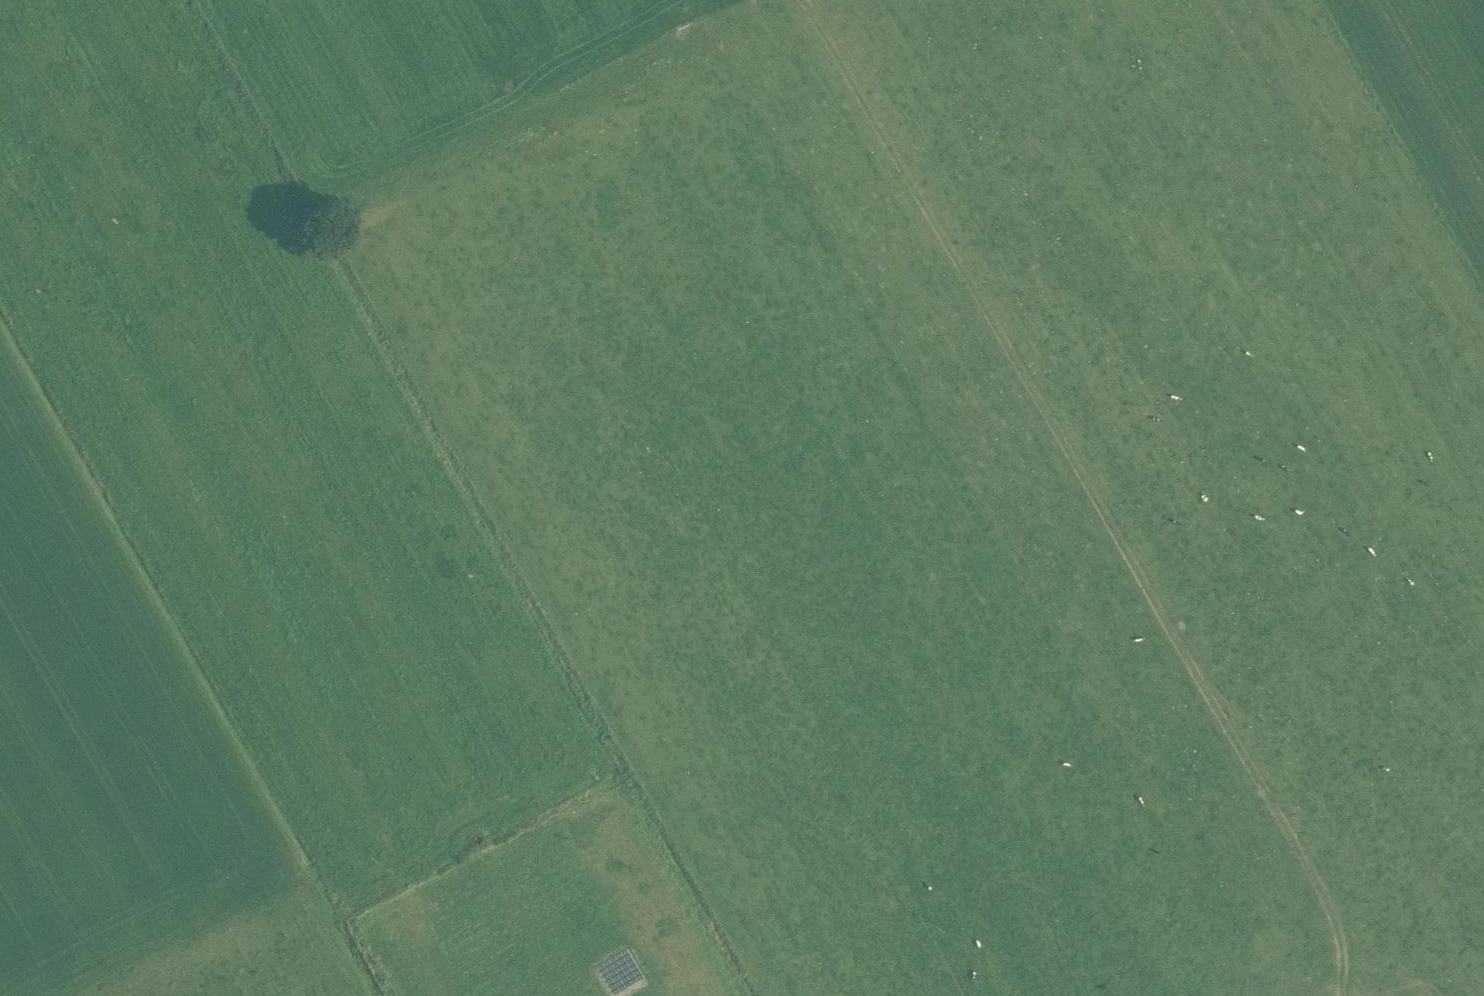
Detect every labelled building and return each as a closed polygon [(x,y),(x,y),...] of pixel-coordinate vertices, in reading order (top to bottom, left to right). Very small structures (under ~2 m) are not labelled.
[(1332,974),(1332,995),(1342,995),(1342,974),(1332,974)]
